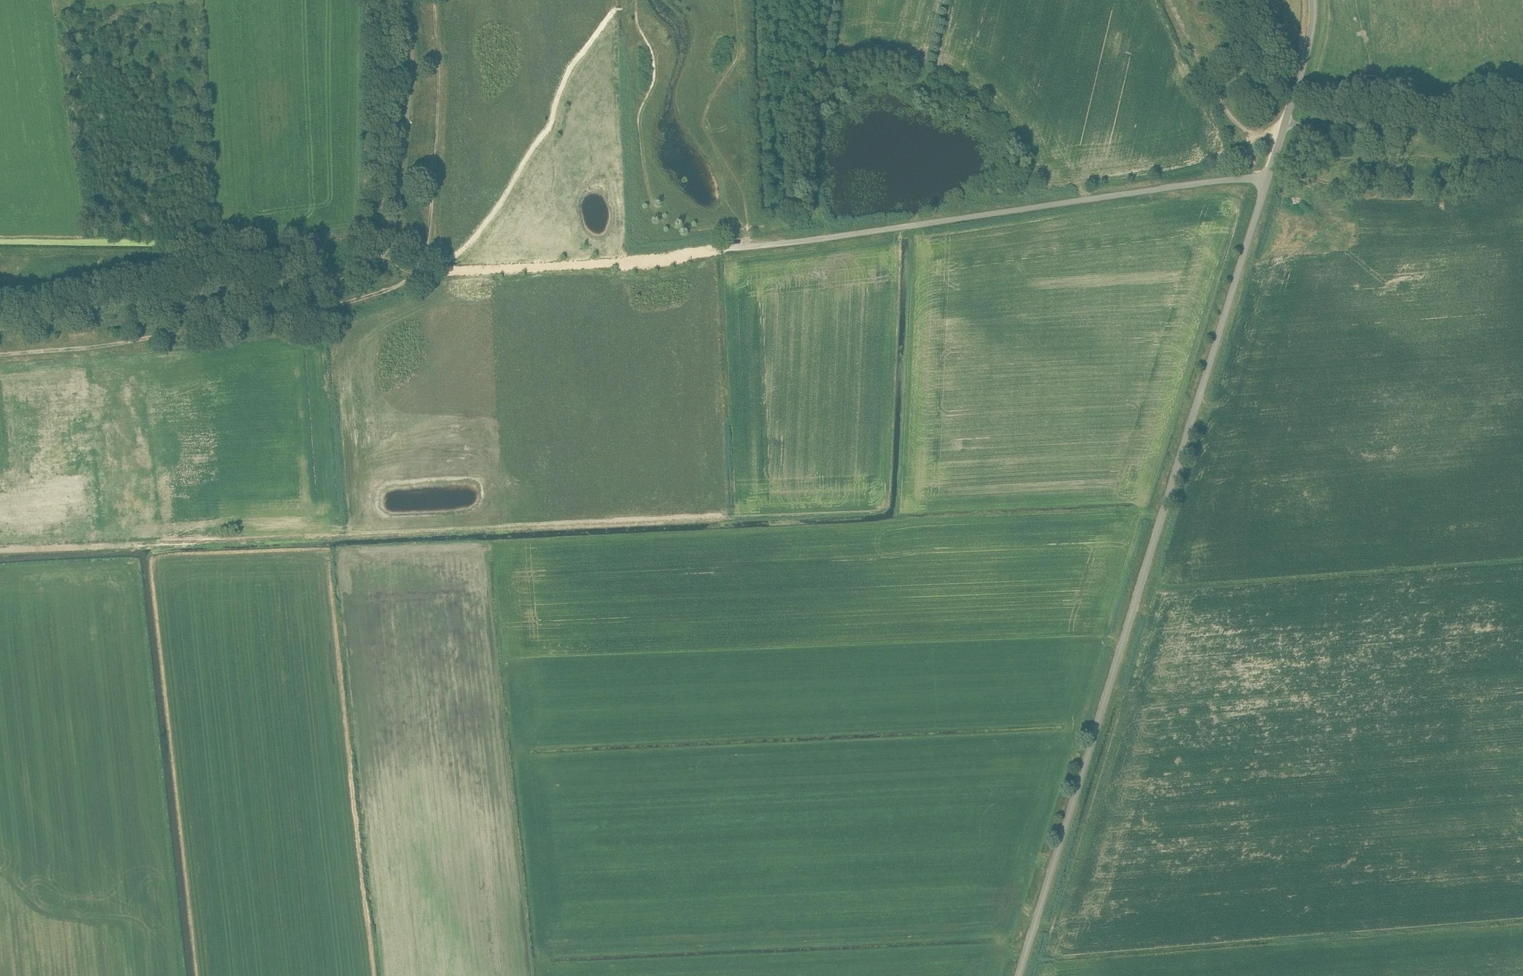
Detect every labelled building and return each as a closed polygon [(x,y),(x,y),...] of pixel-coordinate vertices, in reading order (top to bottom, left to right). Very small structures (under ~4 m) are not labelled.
[(229,531),(229,519),(217,520),(217,531),(229,531)]
